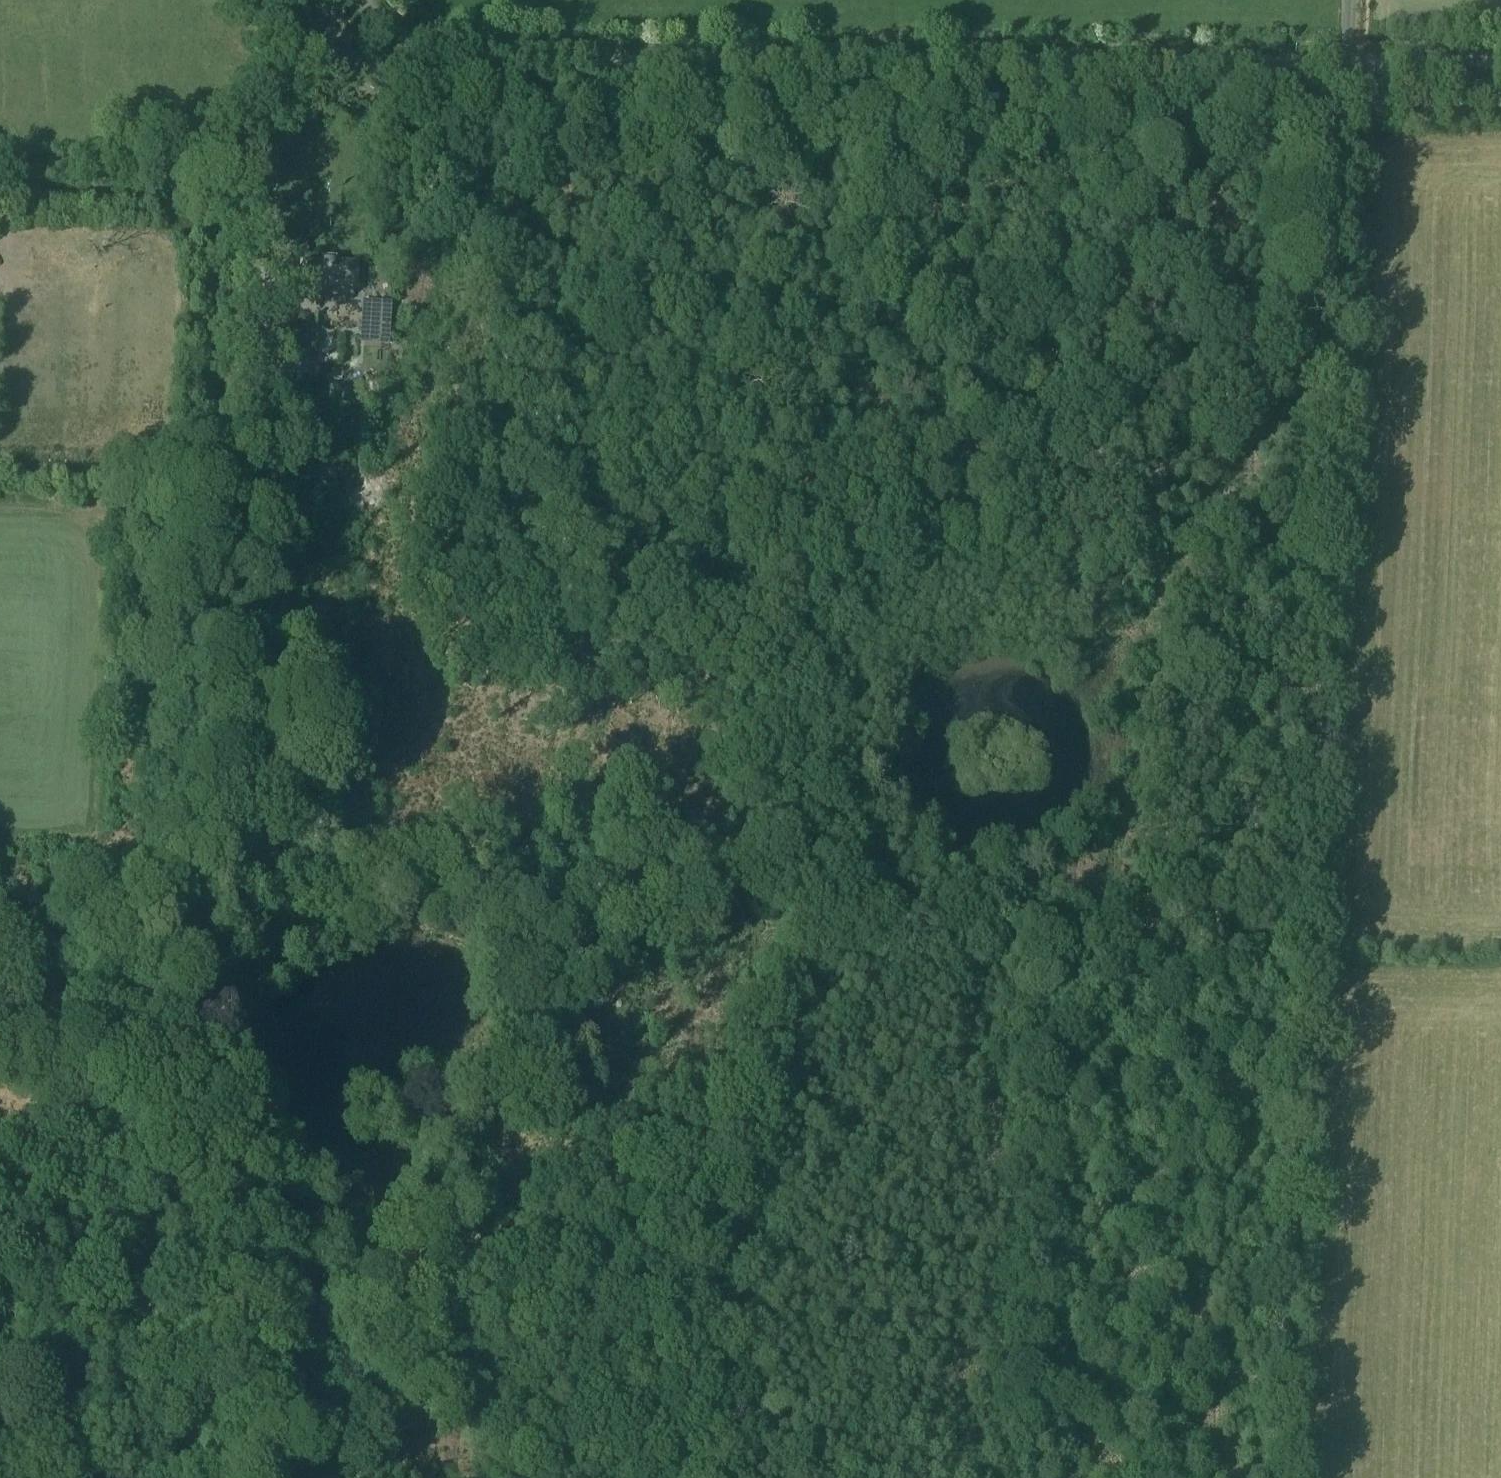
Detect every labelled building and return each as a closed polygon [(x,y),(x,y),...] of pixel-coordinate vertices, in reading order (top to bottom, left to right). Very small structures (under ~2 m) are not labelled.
[(360,290),(360,280),(355,280),(355,265),(355,264),(303,263),(303,264),(303,294),(355,294),(355,290),(360,290)] [(369,341),(399,342),(400,299),(370,298),(369,341)] [(317,353),(347,353),(347,335),(317,334),(317,353)]
